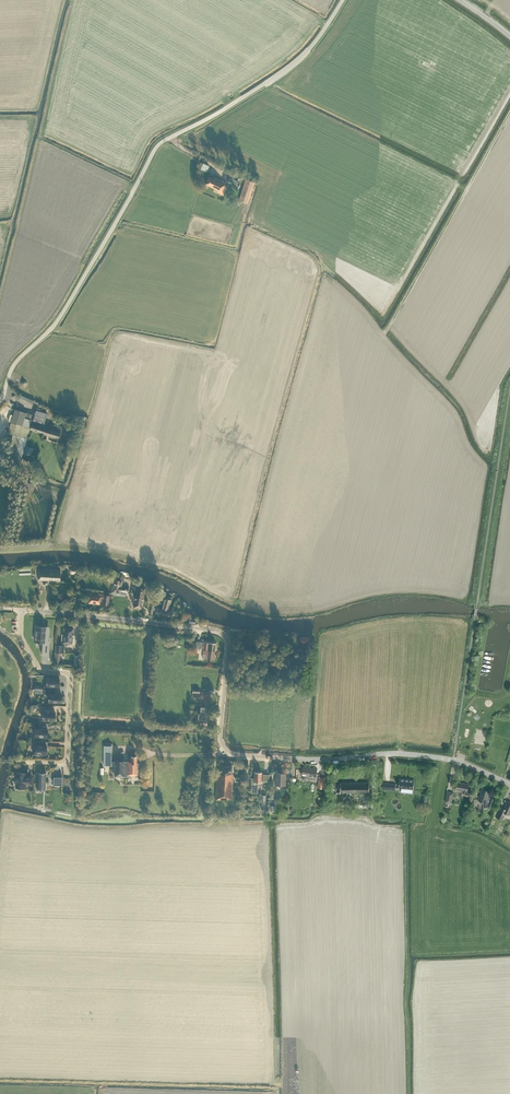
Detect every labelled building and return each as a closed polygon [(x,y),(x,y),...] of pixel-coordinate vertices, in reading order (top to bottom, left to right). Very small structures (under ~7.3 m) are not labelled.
[(201,167),(207,170),(210,164),(204,161),(201,167)] [(225,185),(226,182),(215,177),(214,179),(208,177),(205,184),(216,189),(217,192),(222,195),(226,187),(225,187),(225,185)] [(246,179),(239,200),(248,203),(254,182),(246,179)] [(19,465),(30,429),(42,433),(44,428),(43,427),(47,413),(36,410),(33,420),(31,427),(29,427),(31,420),(32,415),(15,409),(11,422),(8,433),(13,434),(7,454),(12,463),(19,465)] [(42,433),(58,439),(60,432),(62,426),(55,424),(54,425),(45,423),(44,428),(42,433)] [(33,447),(27,445),(25,452),(31,454),(33,447)] [(60,580),(60,569),(38,568),(38,579),(60,580)] [(127,593),(128,587),(120,586),(121,581),(112,579),(111,590),(113,591),(127,593)] [(141,608),(145,588),(132,586),(131,594),(130,598),(133,599),(132,602),(134,602),(133,607),(141,608)] [(108,605),(109,595),(104,595),(104,594),(90,592),(89,602),(99,604),(100,601),(103,602),(103,604),(108,605)] [(160,602),(158,607),(162,609),(163,608),(164,609),(165,606),(169,607),(171,600),(167,598),(168,596),(164,595),(163,597),(161,602),(160,602)] [(169,607),(165,606),(164,609),(163,608),(162,609),(158,607),(158,609),(156,609),(155,613),(169,618),(169,616),(171,611),(171,609),(169,608),(169,607)] [(36,626),(34,641),(43,642),(42,654),(48,654),(49,641),(48,641),(49,630),(46,630),(46,627),(36,626)] [(73,643),(73,635),(72,635),(72,629),(64,628),(64,634),(62,634),(62,643),(73,643)] [(245,633),(244,643),(257,644),(258,634),(245,633)] [(201,647),(204,647),(203,659),(214,660),(215,643),(204,642),(202,642),(197,642),(196,648),(201,648),(201,647)] [(296,659),(296,654),(291,653),(291,655),(283,654),(283,648),(275,647),(275,654),(279,654),(278,663),(282,663),(282,665),(288,665),(288,664),(292,665),(292,658),(296,659)] [(44,690),(55,690),(55,686),(59,686),(59,678),(46,678),(46,685),(44,685),(44,690)] [(199,696),(201,696),(201,705),(209,705),(210,692),(199,692),(199,689),(193,688),(192,697),(199,697),(199,696)] [(54,694),(55,690),(44,690),(44,694),(48,694),(48,702),(61,702),(62,694),(54,694)] [(207,719),(207,713),(209,713),(210,705),(209,705),(201,705),(198,705),(198,707),(200,707),(200,712),(198,712),(198,720),(198,723),(201,723),(200,724),(206,725),(207,719)] [(52,707),(43,706),(43,712),(42,712),(42,720),(55,720),(55,712),(52,712),(52,707)] [(40,728),(35,728),(34,737),(40,738),(40,737),(47,737),(48,729),(40,729),(40,728)] [(29,745),(33,745),(33,754),(36,754),(36,755),(39,755),(40,754),(46,754),(46,753),(47,753),(47,750),(46,750),(47,745),(37,745),(37,741),(29,741),(29,745)] [(103,745),(103,765),(111,765),(111,764),(114,764),(114,762),(111,762),(111,745),(103,745)] [(127,760),(127,761),(127,775),(138,775),(138,774),(138,763),(137,763),(137,756),(131,756),(131,760),(127,760)] [(114,764),(114,776),(127,776),(127,775),(127,761),(124,761),(114,761),(114,762),(114,764)] [(232,799),(233,777),(232,777),(232,775),(231,775),(232,766),(219,766),(219,771),(217,771),(215,799),(227,799),(232,799)] [(306,776),(306,779),(315,780),(316,776),(317,769),(303,767),(302,776),(306,776)] [(261,781),(261,772),(260,771),(259,771),(258,772),(254,772),(254,781),(251,781),(251,786),(257,787),(257,781),(261,781)] [(46,773),(37,772),(37,788),(46,788),(46,773)] [(32,784),(32,777),(26,776),(26,773),(16,773),(16,778),(17,778),(17,786),(26,786),(26,784),(32,784)] [(285,785),(285,773),(276,773),(275,785),(285,785)] [(326,777),(319,776),(317,788),(324,789),(326,777)] [(62,777),(53,777),(53,785),(62,785),(62,777)] [(409,779),(398,778),(397,787),(412,789),(413,779),(409,779)] [(356,792),(369,791),(369,783),(356,783),(356,782),(340,783),(340,785),(337,785),(337,790),(340,790),(340,792),(356,792)] [(470,796),(471,789),(468,788),(468,784),(457,782),(456,789),(465,790),(464,795),(470,796)] [(488,808),(488,806),(491,807),(494,799),(491,797),(490,798),(488,797),(489,796),(490,791),(482,789),(478,800),(483,802),(483,808),(488,808)] [(447,791),(445,802),(452,803),(454,792),(447,791)] [(500,811),(499,810),(496,817),(502,820),(505,813),(509,815),(509,813),(509,802),(508,801),(504,809),(501,807),(500,811)]
